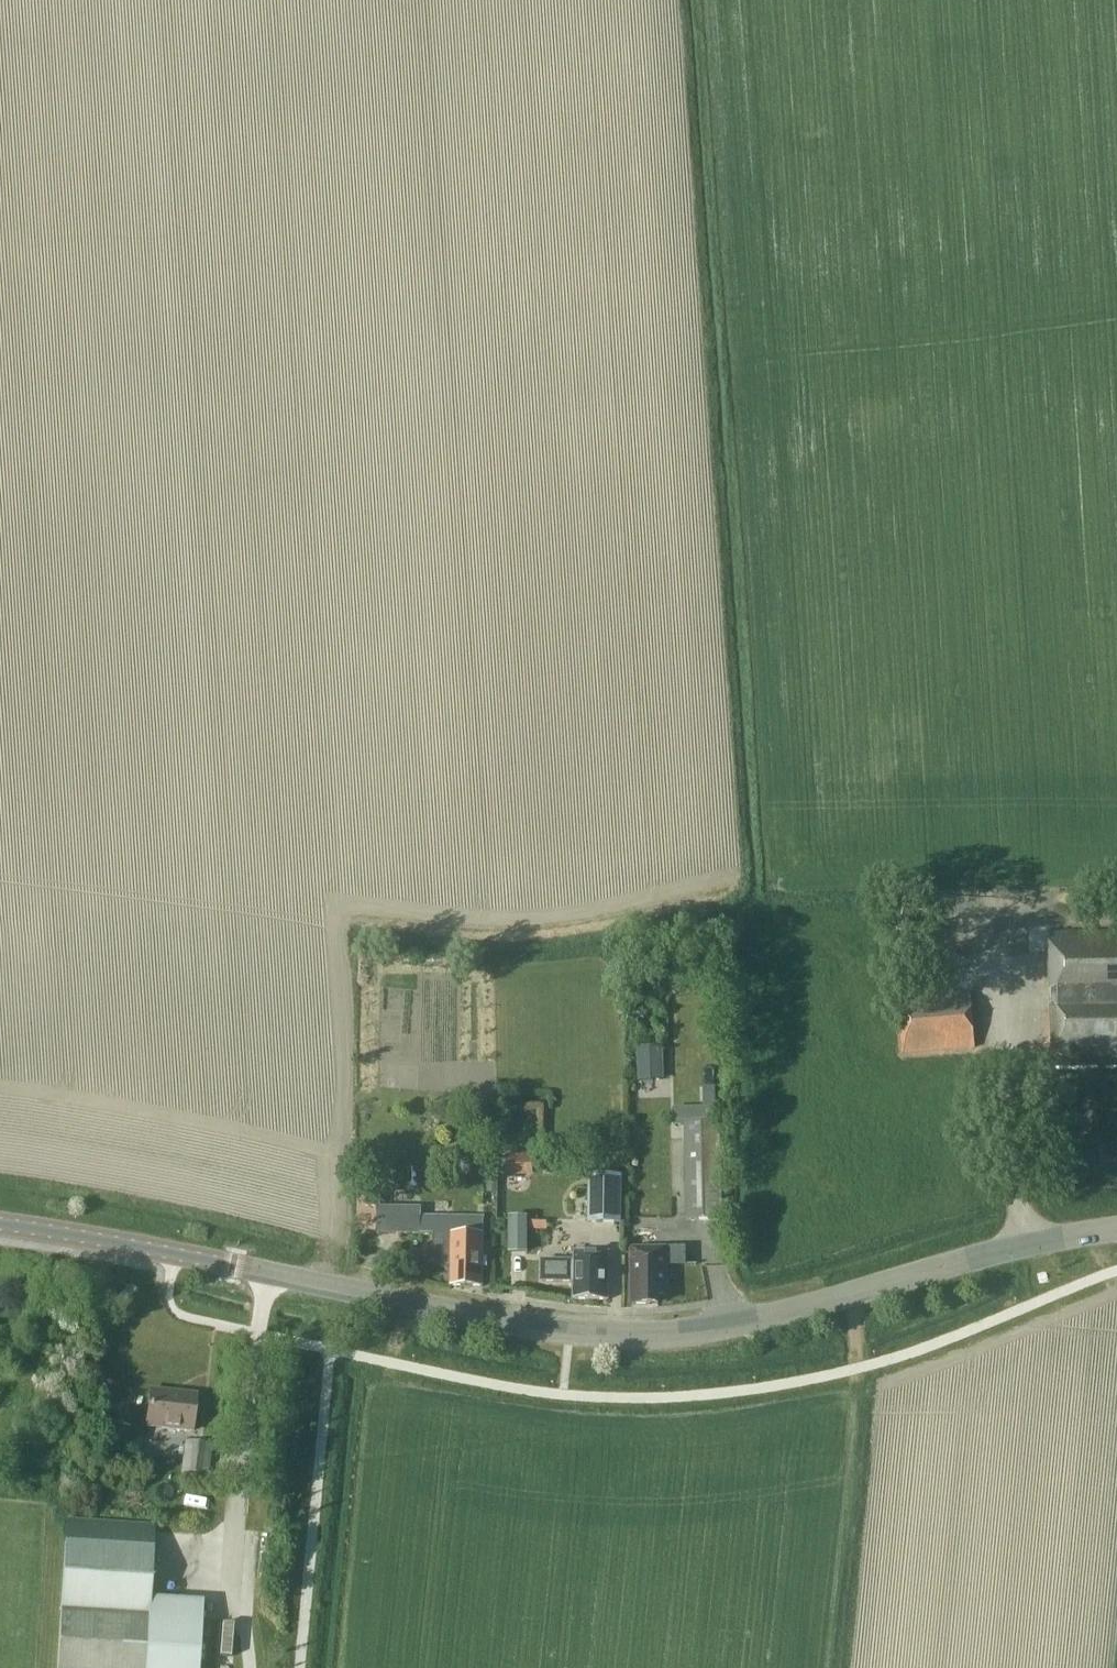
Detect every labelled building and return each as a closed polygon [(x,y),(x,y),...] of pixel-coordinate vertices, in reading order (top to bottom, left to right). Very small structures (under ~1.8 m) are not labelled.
[(1048,932),(1052,1071),(1116,1069),(1116,931),(1048,932)] [(903,1054),(975,1048),(970,993),(898,999),(903,1054)] [(660,1051),(638,1052),(639,1069),(660,1069),(660,1051)] [(687,1219),(721,1219),(719,1123),(706,1123),(705,1109),(675,1109),(676,1124),(685,1124),(687,1219)] [(507,1176),(533,1176),(533,1154),(506,1155),(506,1160),(498,1160),(498,1173),(507,1173),(507,1176)] [(588,1176),(587,1224),(621,1224),(621,1176),(588,1176)] [(433,1258),(451,1259),(451,1286),(482,1287),(483,1235),(484,1219),(421,1218),(421,1207),(405,1207),(381,1207),(381,1193),(367,1193),(367,1195),(358,1194),(358,1230),(376,1230),(376,1234),(421,1234),(433,1234),(433,1258)] [(527,1217),(509,1217),(509,1252),(526,1253),(527,1217)] [(658,1295),(667,1295),(667,1248),(631,1248),(631,1305),(658,1304),(658,1295)] [(608,1300),(608,1253),(574,1252),(574,1261),(541,1260),(541,1283),(574,1283),(573,1300),(608,1300)] [(192,1432),(196,1395),(150,1390),(146,1427),(192,1432)] [(212,1444),(184,1441),(181,1473),(208,1476),(212,1444)] [(200,1636),(209,1637),(210,1624),(200,1624),(201,1618),(202,1603),(149,1600),(152,1547),(64,1541),(60,1610),(56,1667),(198,1667),(200,1636)]
